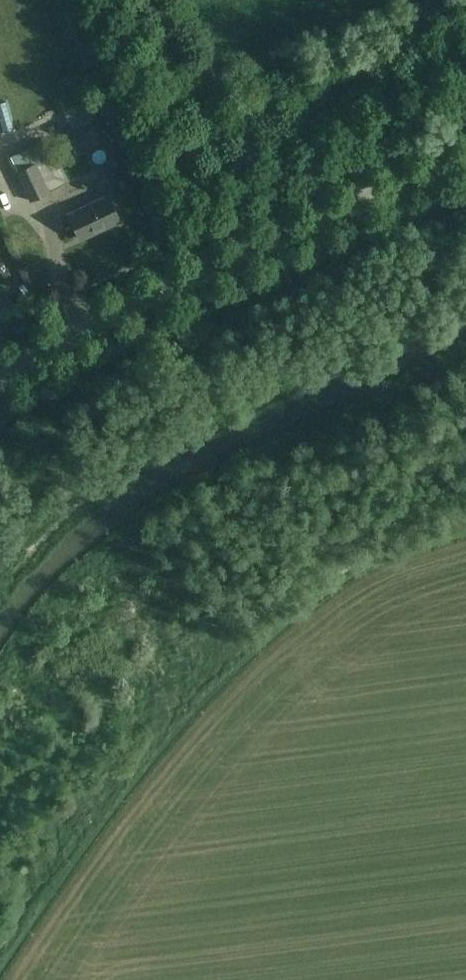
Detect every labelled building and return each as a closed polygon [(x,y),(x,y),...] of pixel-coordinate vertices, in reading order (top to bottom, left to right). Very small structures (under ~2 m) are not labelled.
[(91,124),(66,135),(74,152),(98,141),(91,124)] [(17,171),(16,172),(30,200),(48,191),(34,164),(52,155),(46,140),(10,156),(17,171)] [(68,214),(71,220),(79,238),(119,220),(108,195),(68,214)]
